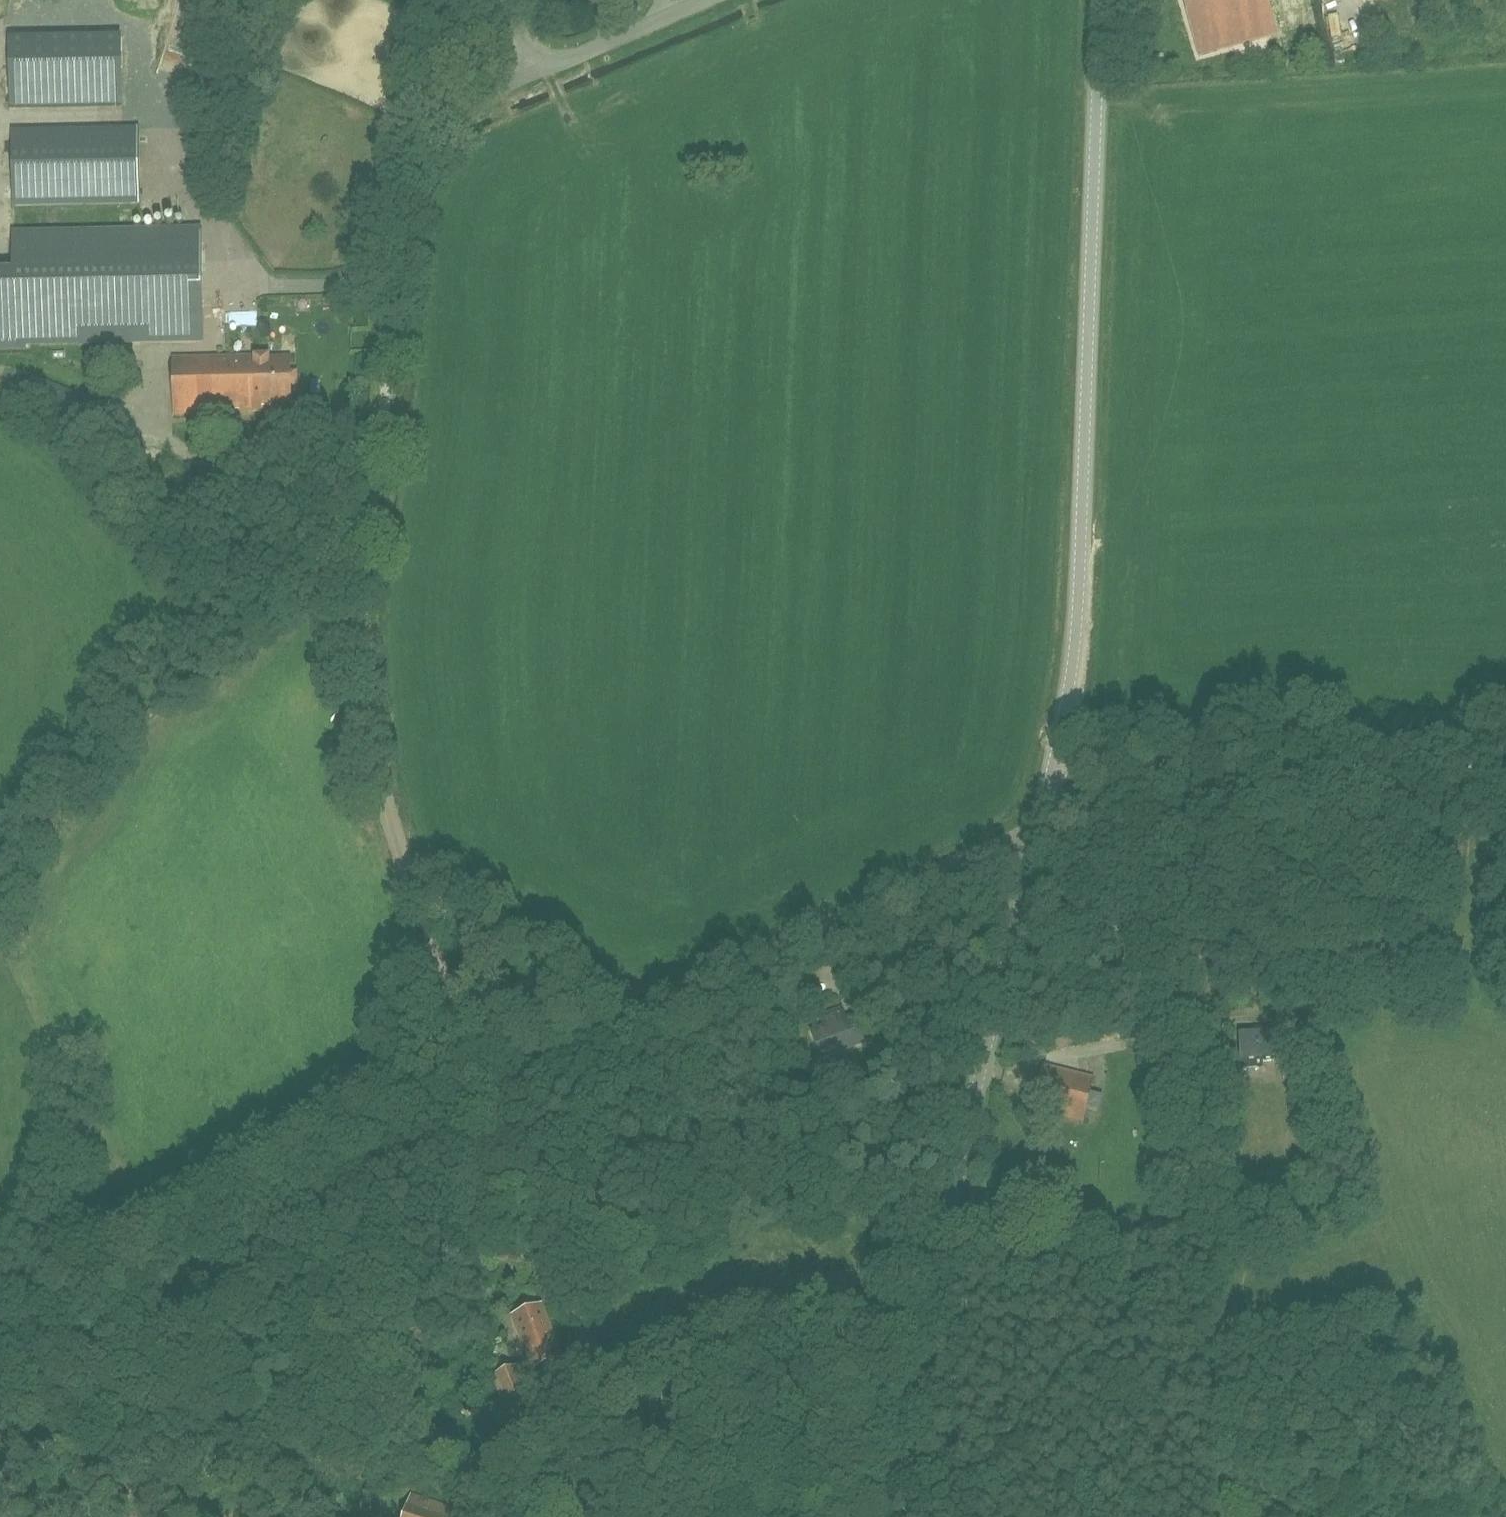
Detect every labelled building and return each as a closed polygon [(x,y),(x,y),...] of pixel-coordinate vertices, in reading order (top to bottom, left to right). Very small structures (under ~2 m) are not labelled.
[(1276,34),(1266,0),(1193,0),(1183,3),(1199,57),(1276,34)] [(44,9),(22,75),(92,98),(114,32),(44,9)] [(12,131),(14,206),(140,203),(139,129),(12,131)] [(200,232),(14,236),(15,279),(0,280),(0,347),(27,346),(27,343),(203,339),(200,232)] [(251,414),(251,412),(293,411),(293,397),(297,397),(297,373),(292,373),(291,359),(270,359),(270,357),(174,360),(175,416),(251,414)] [(862,1042),(854,1018),(845,1021),(841,1010),(821,1018),(825,1029),(813,1033),(821,1057),(862,1042)] [(1259,1061),(1274,1060),(1273,1035),(1241,1036),(1243,1070),(1259,1070),(1259,1061)] [(1083,1120),(1093,1078),(1042,1066),(1032,1108),(1083,1120)] [(534,1369),(562,1358),(541,1306),(513,1317),(534,1369)] [(496,1376),(509,1409),(531,1401),(517,1368),(496,1376)] [(475,1513),(412,1493),(404,1516),(474,1516),(475,1513)]
